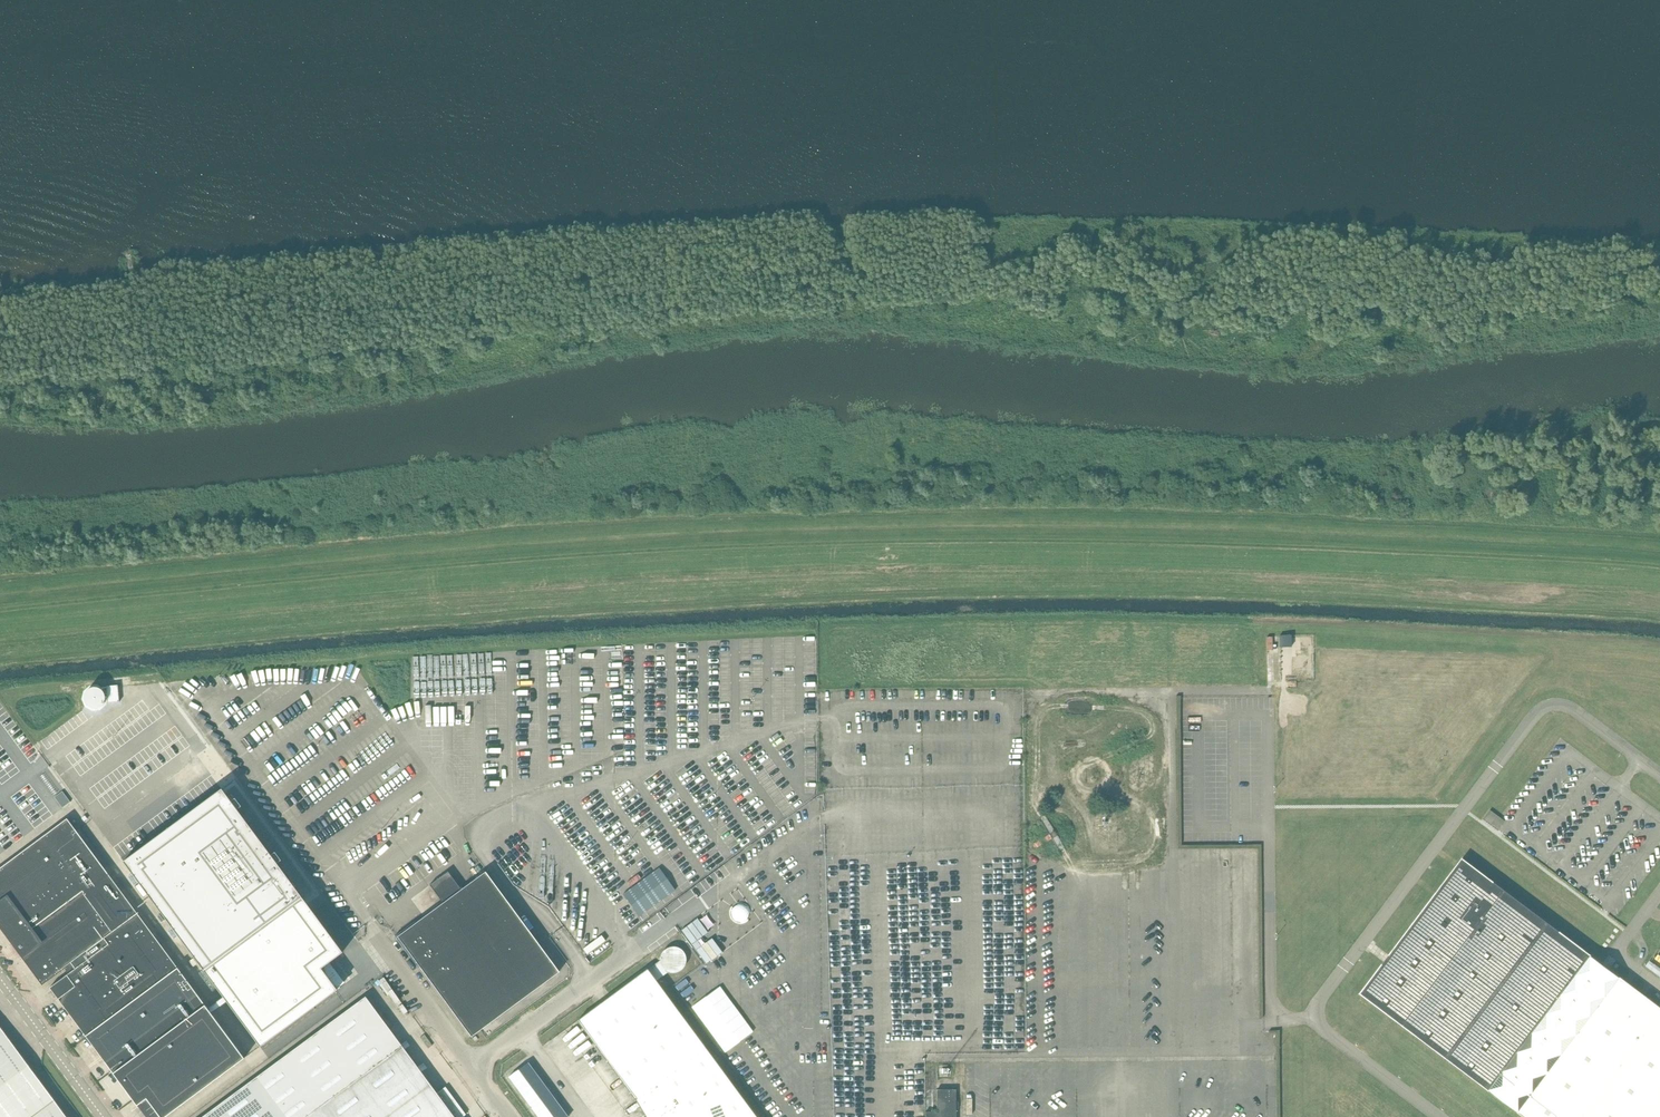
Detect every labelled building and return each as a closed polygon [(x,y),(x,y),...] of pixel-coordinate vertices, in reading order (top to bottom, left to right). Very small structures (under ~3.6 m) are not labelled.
[(222,789),(123,862),(260,1047),(338,990),(322,968),(343,952),(222,789)] [(1491,810),(1484,819),(1498,829),(1505,820),(1491,810)] [(0,869),(0,927),(12,944),(13,943),(22,956),(21,956),(43,985),(65,967),(69,974),(50,988),(52,990),(144,922),(109,875),(92,848),(70,817),(0,869)] [(1463,859),(1361,994),(1524,1116),(1659,1116),(1659,1008),(1463,859)] [(659,868),(623,895),(639,917),(675,890),(659,868)] [(419,965),(471,1037),(559,972),(485,872),(461,889),(448,871),(430,885),(443,903),(414,924),(413,922),(395,936),(417,966),(419,965)] [(52,990),(86,1036),(105,1061),(106,1063),(137,1106),(147,1098),(161,1116),(165,1116),(244,1058),(213,1017),(198,996),(178,969),(144,922),(52,990)] [(578,1020),(650,1116),(757,1116),(657,981),(669,972),(668,971),(667,971),(666,970),(665,970),(664,969),(664,968),(663,967),(662,966),(662,965),(662,964),(661,963),(661,962),(661,961),(648,970),(647,969),(578,1020)] [(203,1116),(455,1116),(402,1046),(366,997),(268,1069),(258,1076),(203,1116)] [(0,1027),(0,1116),(67,1116),(0,1027)] [(956,1089),(937,1090),(937,1112),(925,1112),(925,1116),(956,1116),(956,1089)]
